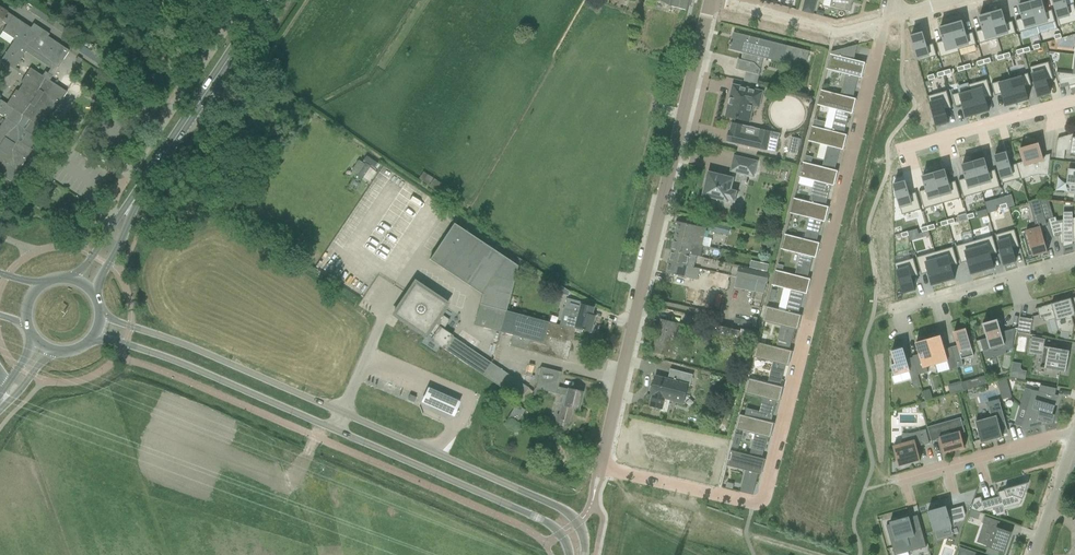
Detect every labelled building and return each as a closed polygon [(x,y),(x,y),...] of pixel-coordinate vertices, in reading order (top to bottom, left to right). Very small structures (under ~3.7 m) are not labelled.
[(670,5),(670,6),(688,11),(690,0),(658,0),(670,5)] [(736,1),(782,10),(783,4),(765,0),(737,0),(736,1)] [(802,11),(812,14),(816,0),(805,0),(802,11)] [(853,0),(852,0),(832,0),(830,7),(850,12),(853,0)] [(1030,2),(1037,28),(1055,22),(1052,10),(1045,12),(1042,0),(1038,0),(1030,2)] [(1060,27),(1074,22),(1074,8),(1074,4),(1067,6),(1065,0),(1052,0),(1060,27)] [(1022,19),(1015,21),(1019,33),(1037,28),(1030,2),(1019,6),(1022,19)] [(593,3),(589,9),(598,14),(602,8),(593,3)] [(48,38),(50,35),(40,29),(37,33),(0,9),(0,26),(1,24),(7,27),(3,33),(16,41),(2,63),(15,71),(27,53),(51,69),(48,74),(46,73),(44,77),(29,68),(20,82),(22,84),(17,91),(15,90),(6,104),(0,100),(0,115),(5,118),(0,125),(0,172),(4,175),(3,177),(13,183),(21,171),(19,169),(32,150),(17,140),(24,130),(22,129),(29,119),(43,129),(52,114),(50,113),(55,105),(57,107),(67,92),(49,80),(52,76),(51,76),(56,67),(59,69),(70,52),(48,38)] [(1002,10),(990,14),(998,39),(1016,34),(1012,21),(1005,23),(1002,10)] [(983,30),(976,32),(979,44),(998,39),(990,14),(979,17),(983,30)] [(962,22),(951,25),(959,53),(959,52),(959,50),(976,45),(973,33),(966,35),(962,22)] [(943,41),(936,43),(941,58),(959,53),(951,25),(939,28),(943,41)] [(756,56),(796,66),(798,58),(808,61),(810,51),(733,32),(731,42),(730,42),(729,45),(730,45),(729,49),(743,53),(741,60),(738,59),(736,69),(759,75),(761,69),(754,63),(756,56)] [(923,33),(911,36),(918,61),(937,56),(933,44),(926,46),(923,33)] [(865,64),(865,63),(854,60),(858,45),(831,52),(827,69),(851,76),(848,90),(855,91),(858,77),(862,78),(865,64)] [(1048,62),(1030,67),(1038,98),(1050,94),(1046,81),(1053,79),(1048,62)] [(1056,72),(1060,85),(1068,82),(1070,86),(1074,85),(1074,74),(1056,72)] [(1028,73),(1010,79),(1017,104),(1028,101),(1025,87),(1031,86),(1028,73)] [(1010,79),(992,84),(995,96),(1002,94),(1006,107),(1017,104),(1010,79)] [(987,80),(969,85),(977,115),(989,112),(985,99),(992,97),(987,80)] [(970,90),(952,95),(956,107),(962,105),(966,118),(977,115),(969,85),(968,85),(970,90)] [(749,122),(753,106),(759,107),(762,92),(733,86),(726,117),(749,122)] [(852,114),(856,100),(856,99),(821,90),(818,105),(837,110),(833,124),(846,127),(849,113),(852,114)] [(947,91),(928,96),(937,127),(948,123),(945,110),(952,108),(947,91)] [(99,104),(102,100),(90,92),(87,97),(99,104)] [(771,132),(732,123),(730,131),(729,131),(727,141),(767,150),(771,132)] [(843,150),(847,136),(847,135),(812,126),(808,141),(828,146),(824,160),(836,163),(840,149),(843,150)] [(1070,154),(1074,154),(1074,133),(1066,136),(1066,141),(1059,140),(1059,138),(1058,138),(1055,158),(1064,159),(1065,151),(1071,151),(1070,154)] [(793,136),(789,152),(798,154),(803,139),(793,136)] [(1039,144),(1020,149),(1023,162),(1017,164),(1021,179),(1039,174),(1048,176),(1051,154),(1042,156),(1039,144)] [(1006,153),(995,156),(1002,184),(1021,179),(1017,164),(1010,166),(1006,153)] [(735,157),(731,171),(753,176),(757,162),(735,157)] [(985,159),(973,162),(982,192),(1000,187),(995,170),(988,172),(985,159)] [(358,161),(352,171),(357,174),(356,176),(361,179),(370,166),(365,163),(364,165),(358,161)] [(834,186),(838,171),(803,162),(799,177),(815,181),(812,195),(827,199),(831,185),(834,186)] [(966,178),(959,180),(964,198),(982,192),(973,162),(962,165),(966,178)] [(945,170),(934,173),(942,204),(960,199),(956,181),(949,183),(945,170)] [(433,179),(423,172),(418,180),(428,186),(433,179)] [(709,173),(703,196),(728,201),(731,189),(733,179),(709,173)] [(926,190),(919,192),(924,209),(942,204),(934,173),(922,177),(926,190)] [(444,186),(434,179),(428,187),(438,194),(444,186)] [(905,181),(894,185),(902,215),(921,210),(916,193),(909,194),(905,181)] [(12,186),(8,192),(14,197),(19,190),(12,186)] [(1011,195),(1005,197),(1008,208),(1014,206),(1011,195)] [(794,198),(790,213),(815,219),(811,234),(818,235),(822,221),(825,222),(829,208),(829,207),(794,198)] [(997,199),(985,203),(988,214),(998,211),(996,207),(999,206),(997,199)] [(1043,211),(1049,209),(1046,200),(1039,199),(1040,200),(1043,211)] [(1040,200),(1030,202),(1037,228),(1041,227),(1047,225),(1046,224),(1043,211),(1040,200)] [(986,209),(977,212),(979,219),(988,216),(986,209)] [(1056,217),(1048,219),(1053,237),(1060,236),(1062,244),(1063,244),(1063,247),(1073,244),(1073,242),(1074,242),(1074,245),(1074,218),(1057,221),(1056,217)] [(710,222),(708,230),(728,235),(730,226),(710,222)] [(453,223),(429,260),(481,295),(473,325),(512,335),(510,345),(530,351),(541,354),(550,351),(550,356),(555,357),(565,360),(574,328),(566,326),(560,324),(559,326),(548,322),(505,311),(517,267),(514,265),(453,223)] [(706,229),(704,229),(696,227),(678,223),(674,240),(702,246),(706,229)] [(1026,231),(1033,257),(1048,253),(1041,227),(1037,228),(1026,231)] [(1014,230),(996,235),(1004,265),(1016,262),(1012,249),(1019,247),(1014,230)] [(809,271),(813,257),(816,258),(820,243),(785,235),(781,250),(800,254),(797,268),(809,271)] [(992,236),(974,241),(983,271),(994,268),(990,255),(997,253),(992,236)] [(674,240),(672,251),(696,257),(700,257),(702,246),(674,240)] [(974,241),(956,246),(961,263),(968,261),(971,275),(983,271),(974,241)] [(953,247),(935,252),(943,283),(955,279),(951,266),(958,264),(953,247)] [(693,268),(696,257),(672,251),(669,262),(693,268)] [(935,252),(917,257),(921,275),(928,273),(932,286),(943,283),(935,252)] [(913,258),(895,264),(903,294),(915,291),(911,277),(918,276),(913,258)] [(669,262),(665,279),(675,281),(671,300),(692,304),(700,269),(693,268),(669,262)] [(739,267),(736,277),(756,282),(766,284),(769,274),(739,267)] [(807,294),(810,280),(811,279),(776,270),(772,285),(791,290),(788,304),(800,307),(804,293),(807,294)] [(397,309),(392,315),(399,319),(425,337),(426,335),(432,338),(431,340),(462,361),(470,349),(444,331),(451,321),(440,314),(447,304),(414,282),(397,309)] [(756,282),(754,293),(764,295),(766,286),(766,284),(756,282)] [(567,298),(568,293),(559,287),(557,295),(567,298)] [(1073,333),(1074,325),(1072,317),(1074,316),(1074,298),(1065,301),(1065,300),(1044,306),(1035,309),(1035,310),(1037,309),(1040,319),(1040,320),(1044,319),(1044,321),(1043,321),(1043,322),(1056,319),(1059,329),(1060,329),(1060,332),(1073,333)] [(566,299),(564,309),(570,311),(566,326),(574,328),(575,329),(575,331),(580,332),(581,330),(589,332),(589,330),(592,331),(593,325),(591,325),(593,316),(590,315),(592,308),(580,305),(580,303),(566,299)] [(767,306),(763,321),(764,322),(787,327),(784,342),(791,343),(795,329),(798,330),(801,316),(802,315),(767,306)] [(1030,335),(1033,320),(1020,317),(1017,333),(1030,335)] [(671,356),(676,330),(687,332),(689,327),(661,320),(654,352),(671,356)] [(755,331),(748,329),(741,328),(742,326),(712,320),(710,331),(719,333),(718,339),(752,346),(755,334),(755,331)] [(983,351),(1004,345),(1006,351),(1012,349),(1016,328),(1001,332),(998,320),(983,324),(987,338),(980,340),(983,351)] [(966,329),(954,332),(957,345),(951,347),(957,368),(963,366),(962,359),(974,356),(966,329)] [(928,338),(935,365),(947,361),(950,370),(957,368),(951,347),(945,349),(941,336),(929,339),(928,338)] [(1019,336),(1017,349),(1025,350),(1027,337),(1019,336)] [(1070,351),(1061,350),(1044,347),(1045,339),(1032,337),(1029,354),(1047,357),(1044,369),(1066,373),(1070,351)] [(913,356),(913,358),(918,375),(928,373),(927,367),(935,365),(928,338),(927,338),(928,339),(916,343),(919,354),(913,356)] [(758,342),(754,357),(755,358),(778,363),(775,378),(782,379),(785,365),(789,366),(792,352),(793,351),(758,343),(758,342)] [(903,348),(902,348),(902,347),(892,350),(893,351),(891,351),(894,359),(891,360),(893,365),(891,365),(894,376),(909,371),(912,381),(919,379),(918,375),(913,358),(907,359),(903,348)] [(473,350),(466,361),(488,375),(495,364),(473,350)] [(1028,370),(1022,369),(1023,363),(1014,361),(1011,376),(1027,379),(1028,370)] [(540,368),(535,389),(566,396),(564,405),(561,404),(557,421),(560,421),(559,426),(564,428),(565,422),(568,423),(572,407),(578,409),(582,392),(568,389),(567,389),(558,387),(561,372),(550,370),(540,368)] [(650,406),(662,409),(665,398),(684,403),(688,386),(690,386),(693,375),(670,369),(668,380),(655,376),(650,395),(653,395),(650,406)] [(985,376),(978,378),(980,385),(987,383),(985,376)] [(748,378),(745,393),(745,394),(769,399),(766,414),(773,415),(776,401),(780,402),(783,388),(783,387),(749,379),(749,378),(748,378)] [(1009,388),(1006,380),(998,382),(1000,391),(1009,388)] [(462,399),(429,384),(422,400),(455,414),(462,399)] [(955,385),(957,392),(963,390),(961,384),(955,385)] [(1033,390),(1028,407),(1053,415),(1058,396),(1055,395),(1057,389),(1040,385),(1039,392),(1033,390)] [(1011,397),(1009,388),(1000,391),(1003,399),(1011,397)] [(407,400),(414,403),(416,397),(409,395),(407,400)] [(1005,421),(1000,403),(988,406),(991,417),(975,422),(982,443),(1003,437),(999,422),(1005,421)] [(518,405),(509,419),(518,425),(527,410),(518,405)] [(1028,407),(1021,429),(1024,431),(1050,424),(1052,425),(1055,415),(1053,415),(1028,407)] [(739,414),(736,429),(755,434),(751,448),(764,451),(767,437),(771,438),(774,424),(774,423),(739,414)] [(965,448),(961,433),(964,432),(964,433),(965,433),(961,418),(960,419),(961,424),(930,433),(929,427),(927,428),(931,442),(937,440),(937,439),(940,439),(944,454),(965,448)] [(926,429),(911,434),(902,433),(902,444),(894,447),(899,467),(920,461),(917,447),(930,443),(926,429)] [(730,450),(726,465),(727,465),(727,466),(751,472),(747,486),(755,487),(758,473),(761,474),(765,460),(765,459),(731,451),(731,450),(730,450)] [(974,499),(971,509),(979,512),(1003,505),(1004,509),(1020,504),(1022,499),(1023,499),(1028,483),(1004,489),(1005,490),(998,492),(999,497),(982,501),(981,497),(974,499)] [(946,506),(928,511),(933,532),(952,526),(952,524),(963,520),(965,515),(963,506),(947,511),(946,506)] [(886,525),(895,554),(897,554),(926,547),(921,527),(913,529),(909,516),(890,522),(890,524),(886,525)] [(983,523),(988,525),(986,533),(990,535),(986,547),(988,547),(985,553),(991,554),(998,554),(1000,551),(1004,553),(1010,537),(1011,532),(1004,530),(998,528),(1000,521),(985,516),(983,523)]
